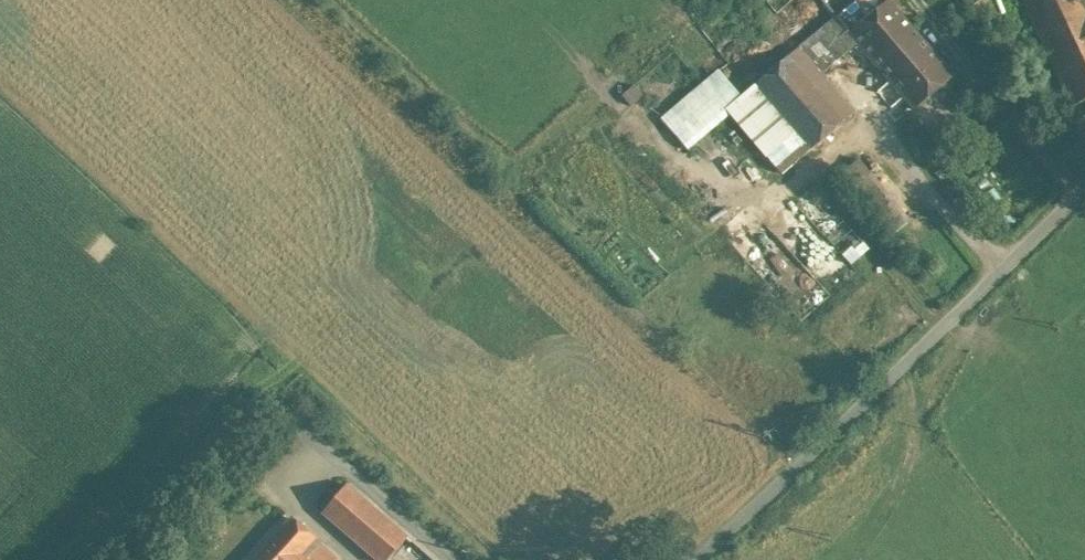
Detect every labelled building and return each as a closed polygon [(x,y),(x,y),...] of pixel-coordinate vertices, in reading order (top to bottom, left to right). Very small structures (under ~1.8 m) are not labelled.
[(852,2),(867,20),(889,1),(892,4),(897,0),(855,0),(852,2)] [(1082,0),(1023,0),(1072,107),(1084,100),(1084,6),(1082,0)] [(852,2),(754,85),(810,150),(854,113),(816,69),(853,38),(881,71),(898,57),(889,46),(911,27),(892,4),(889,1),(867,20),(852,2)] [(911,27),(889,46),(898,57),(881,71),(914,110),(953,76),(911,27)] [(716,73),(665,115),(688,142),(726,109),(738,99),(716,73)] [(810,150),(754,85),(738,99),(726,109),(782,174),(810,150)] [(850,154),(833,168),(851,190),(868,176),(850,154)] [(907,223),(868,176),(851,190),(890,237),(907,223)] [(852,264),(869,248),(860,238),(843,255),(852,264)] [(346,485),(322,512),(377,559),(387,559),(407,537),(346,485)] [(258,559),(304,559),(320,543),(294,520),(258,559)] [(338,558),(320,543),(304,559),(336,559),(338,558)]
